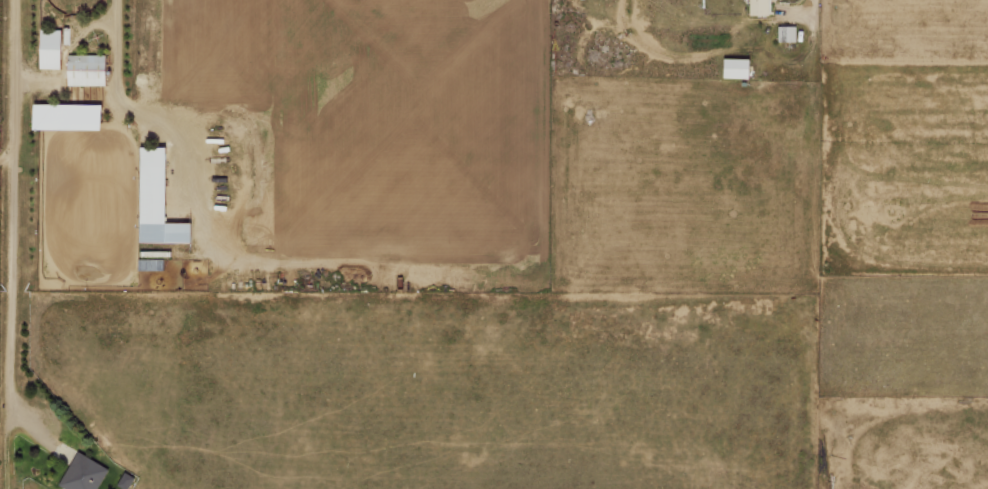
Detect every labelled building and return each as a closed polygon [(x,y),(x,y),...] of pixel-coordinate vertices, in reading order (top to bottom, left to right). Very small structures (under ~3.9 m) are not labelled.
[(752,15),(771,15),(771,0),(752,0),(752,15)] [(779,26),(780,42),(798,41),(798,26),(779,26)] [(62,29),(42,29),(41,68),(61,68),(62,29)] [(68,85),(106,85),(107,54),(68,54),(68,85)] [(752,78),(752,59),(727,58),(727,77),(752,78)] [(36,129),(104,130),(104,104),(36,104),(36,129)] [(169,147),(142,147),(140,241),(192,242),(193,223),(167,222),(169,147)] [(78,451),(59,486),(65,488),(98,488),(109,469),(78,451)]
